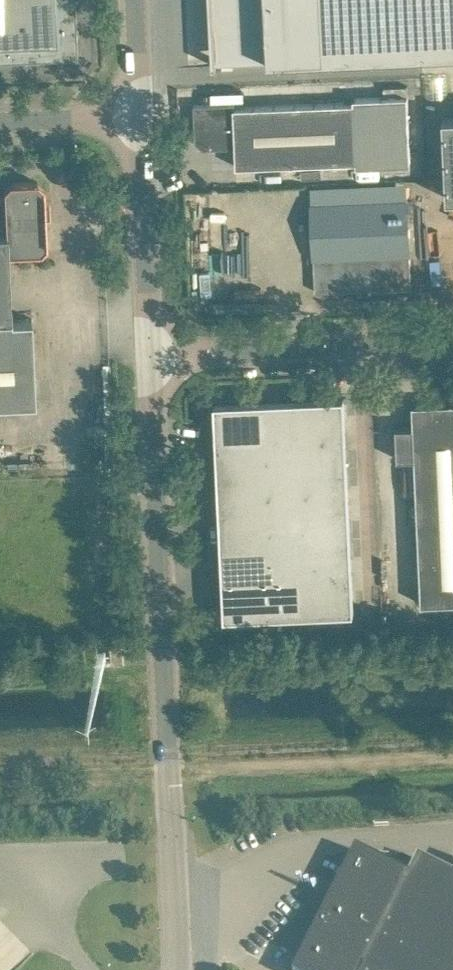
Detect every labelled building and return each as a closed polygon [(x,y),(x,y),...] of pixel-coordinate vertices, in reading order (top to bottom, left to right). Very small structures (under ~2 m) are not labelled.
[(77,57),(74,0),(0,0),(0,61),(77,57)] [(269,58),(452,49),(452,0),(266,0),(269,58)] [(204,146),(235,145),(236,166),(356,161),(356,165),(410,163),(408,95),(354,97),(354,101),(234,106),(234,102),(194,103),(194,105),(195,105),(196,139),(204,146)] [(444,116),(448,197),(452,196),(452,115),(444,116)] [(36,404),(31,318),(11,318),(9,251),(40,250),(46,244),(43,185),(37,180),(9,182),(4,187),(5,197),(0,197),(0,405),(36,404)] [(408,198),(312,202),(315,290),(411,286),(408,198)] [(345,432),(344,396),(297,398),(299,434),(345,432)] [(299,434),(297,398),(216,401),(218,438),(299,434)] [(415,457),(421,604),(452,603),(452,400),(413,402),(414,425),(398,426),(398,425),(396,425),(397,458),(415,457)] [(345,432),(299,434),(301,469),(347,467),(345,432)] [(301,469),(299,434),(218,438),(219,473),(301,469)] [(347,467),(301,469),(302,505),(349,503),(347,467)] [(302,505),(301,469),(219,473),(221,508),(302,505)] [(302,505),(304,540),(350,538),(349,503),(302,505)] [(304,540),(302,505),(221,508),(222,543),(304,540)] [(304,540),(305,575),(352,573),(350,538),(304,540)] [(305,575),(304,540),(222,543),(224,579),(305,575)] [(352,573),(305,575),(307,611),(353,609),(352,573)] [(305,575),(224,579),(225,615),(307,611),(305,575)] [(297,969),(452,969),(452,876),(420,859),(411,877),(357,850),(297,969)]
